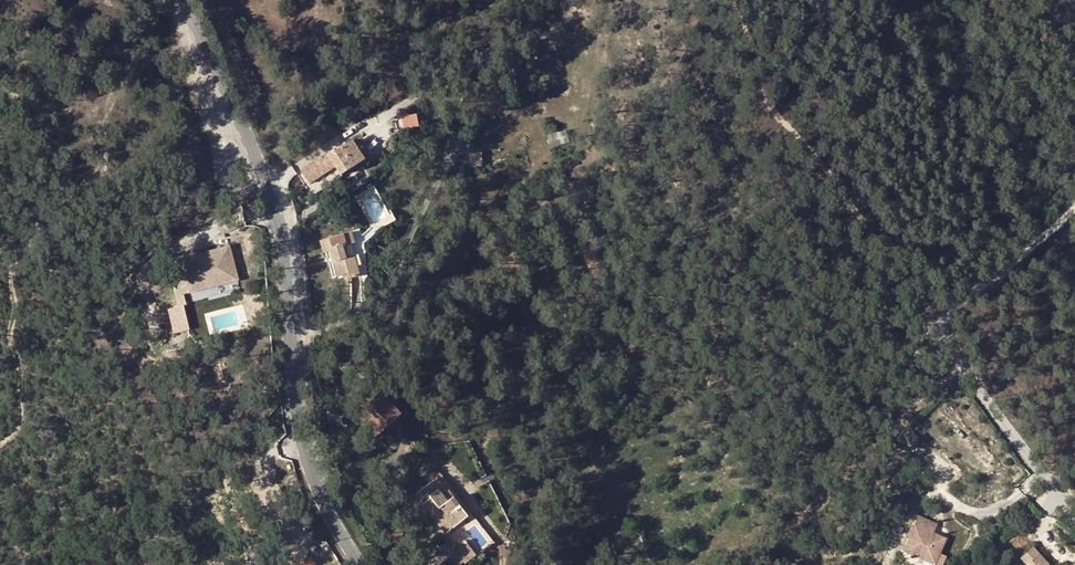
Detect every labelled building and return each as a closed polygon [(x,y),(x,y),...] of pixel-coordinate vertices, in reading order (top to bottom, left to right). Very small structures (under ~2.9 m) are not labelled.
[(415,116),(399,116),(400,128),(415,128),(415,116)] [(547,137),(551,148),(569,143),(566,132),(547,137)] [(322,158),(301,170),(309,184),(322,176),(329,171),(336,167),(341,176),(365,160),(353,141),(323,160),(322,158)] [(322,176),(309,184),(311,187),(324,179),(322,176)] [(320,242),(324,254),(328,252),(332,251),(340,277),(348,274),(350,279),(360,276),(354,257),(350,258),(346,245),(354,243),(351,233),(320,242)] [(228,245),(180,261),(190,294),(232,281),(230,274),(237,272),(228,245)] [(336,278),(340,277),(332,251),(328,252),(336,278)] [(239,279),(237,272),(230,274),(232,281),(239,279)] [(181,306),(164,310),(169,335),(187,331),(181,306)] [(368,400),(370,403),(381,393),(378,390),(368,400)] [(367,406),(360,413),(380,434),(401,414),(381,393),(370,403),(367,406)] [(380,434),(360,413),(367,406),(364,403),(355,412),(378,436),(380,434)] [(402,461),(395,474),(402,477),(409,465),(402,461)] [(442,475),(435,480),(450,501),(453,498),(468,517),(475,526),(488,543),(479,549),(482,553),(494,543),(482,527),(468,510),(442,475)] [(450,501),(435,480),(416,495),(422,503),(430,497),(440,509),(436,511),(443,520),(445,518),(453,528),(468,517),(453,498),(450,501)] [(446,534),(453,528),(445,518),(443,520),(436,511),(440,509),(430,497),(422,503),(446,534)] [(921,517),(906,552),(917,556),(921,548),(930,552),(927,560),(939,564),(949,538),(929,530),(933,521),(921,517)] [(457,564),(458,564),(464,560),(466,562),(476,553),(465,540),(457,547),(458,549),(450,556),(457,564)] [(1055,564),(1036,545),(1024,556),(1030,563),(1028,564),(1055,564)] [(921,548),(917,556),(927,560),(930,552),(921,548)]
